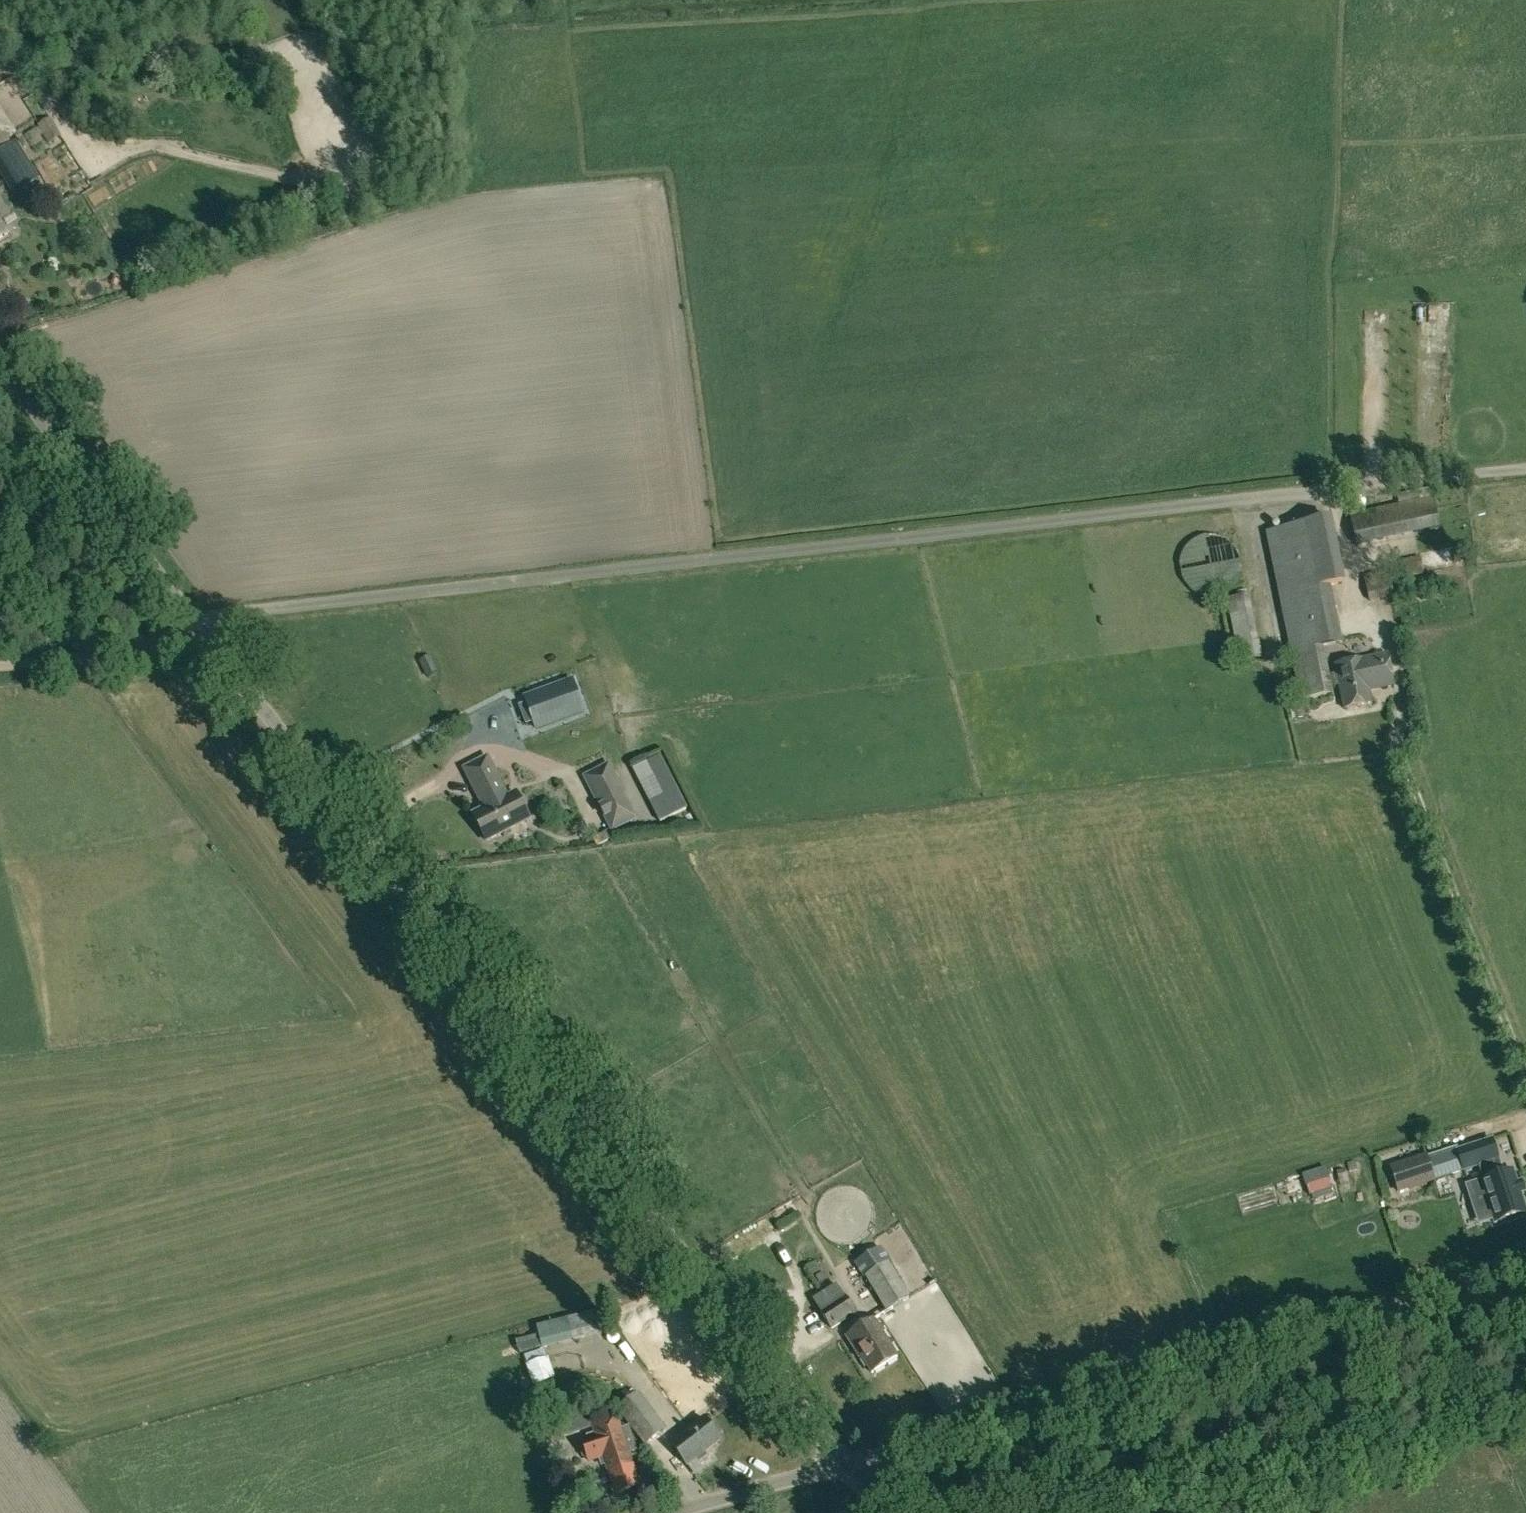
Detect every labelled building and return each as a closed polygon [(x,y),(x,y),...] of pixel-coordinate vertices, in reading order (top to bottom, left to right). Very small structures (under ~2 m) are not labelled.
[(16,135),(0,110),(0,145),(16,135)] [(38,126),(49,144),(61,136),(50,119),(38,126)] [(13,195),(35,181),(13,144),(0,152),(0,174),(13,195)] [(1442,333),(1443,313),(1416,312),(1416,332),(1442,333)] [(1378,366),(1364,377),(1371,387),(1385,377),(1378,366)] [(1440,528),(1433,497),(1349,515),(1356,546),(1440,528)] [(1343,644),(1331,587),(1346,584),(1332,519),(1265,532),(1300,701),(1333,695),(1324,648),(1343,644)] [(1387,571),(1362,576),(1367,603),(1392,598),(1387,571)] [(1227,599),(1239,663),(1261,659),(1249,595),(1227,599)] [(1336,664),(1345,708),(1372,703),(1368,687),(1392,682),(1387,653),(1371,657),(1372,662),(1363,664),(1362,659),(1336,664)] [(427,677),(438,672),(431,656),(419,662),(427,677)] [(589,687),(559,698),(576,745),(606,734),(589,687)] [(682,806),(660,745),(629,756),(651,817),(682,806)] [(516,793),(508,797),(488,757),(464,769),(481,802),(484,801),(487,808),(473,815),(486,840),(529,819),(516,793)] [(625,794),(626,794),(609,762),(581,777),(599,810),(599,809),(603,817),(611,833),(639,819),(637,816),(625,794)] [(1495,1223),(1523,1214),(1510,1172),(1501,1175),(1498,1160),(1499,1159),(1492,1139),(1456,1151),(1462,1171),(1480,1165),(1485,1180),(1482,1182),(1495,1223)] [(1426,1157),(1394,1168),(1392,1169),(1400,1192),(1434,1180),(1426,1157)] [(909,1297),(888,1263),(865,1277),(886,1312),(909,1297)] [(837,1284),(813,1300),(833,1329),(857,1313),(837,1284)] [(573,1340),(604,1332),(598,1311),(568,1319),(536,1327),(538,1335),(515,1341),(519,1354),(573,1340)] [(874,1320),(848,1336),(870,1372),(896,1356),(874,1320)] [(526,1365),(532,1387),(555,1379),(549,1358),(526,1365)] [(638,1395),(618,1411),(645,1445),(665,1429),(638,1395)] [(585,1410),(546,1422),(553,1446),(565,1442),(563,1438),(591,1429),(585,1410)] [(583,1440),(589,1462),(605,1457),(609,1473),(630,1467),(619,1429),(617,1430),(612,1416),(599,1420),(604,1434),(583,1440)] [(719,1440),(704,1420),(672,1444),(687,1464),(695,1458),(698,1461),(706,1455),(703,1452),(719,1440)]
